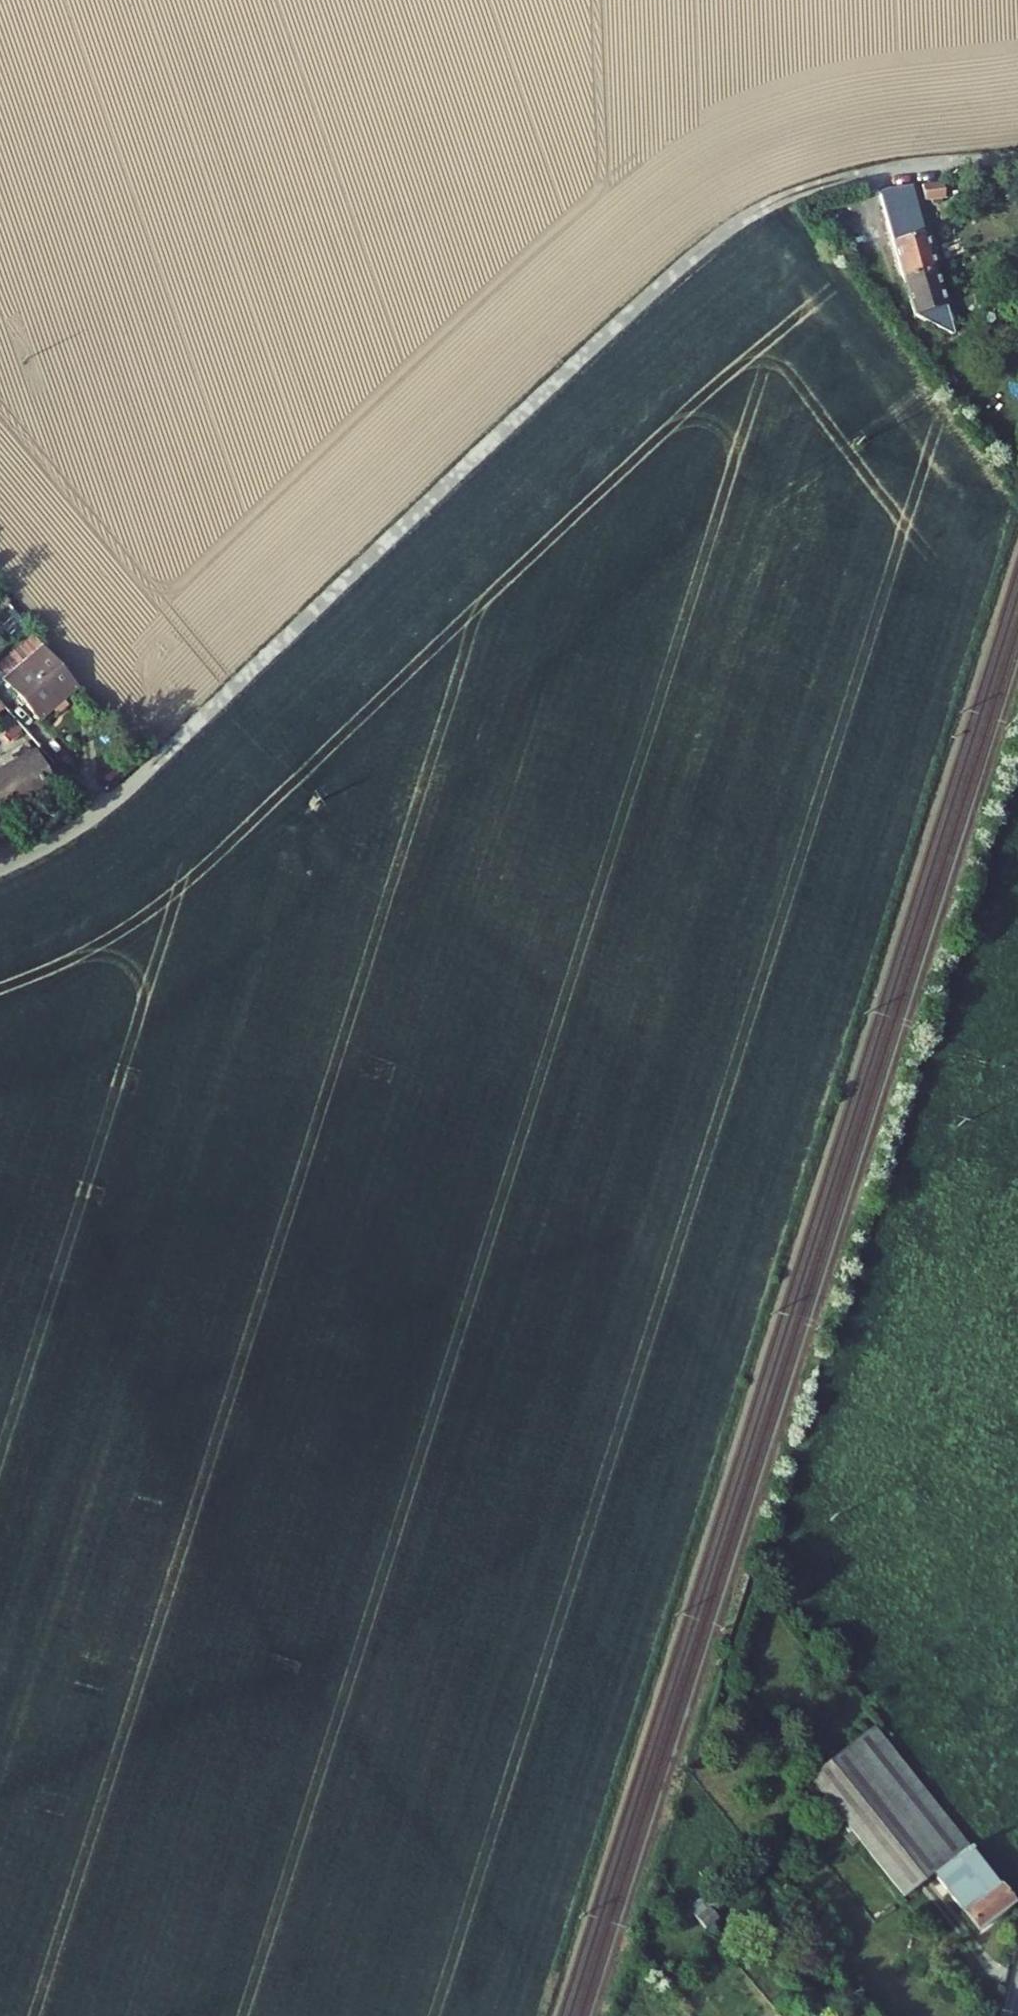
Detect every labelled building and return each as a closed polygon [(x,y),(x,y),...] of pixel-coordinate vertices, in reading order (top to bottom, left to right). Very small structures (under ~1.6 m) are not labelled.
[(954,197),(951,185),(932,185),(935,201),(954,197)] [(917,188),(882,194),(902,280),(935,274),(927,234),(921,236),(916,215),(923,214),(917,188)] [(947,332),(935,274),(902,280),(909,314),(947,332)] [(34,639),(0,666),(0,671),(41,719),(77,689),(34,639)] [(49,787),(30,755),(0,772),(0,814),(49,787)] [(869,1720),(803,1773),(899,1892),(931,1866),(963,1840),(869,1720)] [(963,1840),(931,1866),(982,1930),(1016,1903),(966,1838),(963,1840)]
